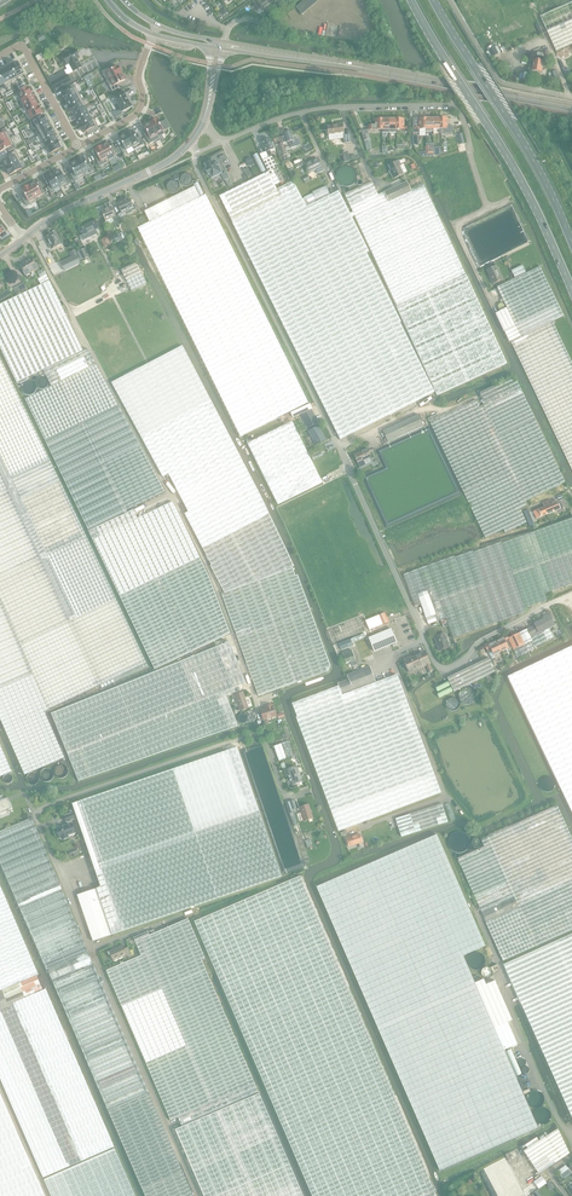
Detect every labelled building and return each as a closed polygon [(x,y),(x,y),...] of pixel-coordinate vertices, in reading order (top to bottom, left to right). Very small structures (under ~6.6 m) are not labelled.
[(540,16),(556,52),(571,44),(571,2),(540,16)] [(43,33),(37,37),(40,41),(45,38),(43,33)] [(494,47),(488,51),(492,57),(498,54),(494,47)] [(81,67),(76,59),(79,58),(74,49),(62,56),(64,60),(63,61),(63,62),(64,64),(65,65),(69,63),(73,71),(81,67)] [(543,53),(537,52),(537,56),(535,55),(535,60),(534,59),(532,71),(533,72),(535,72),(536,72),(542,73),(544,61),(542,61),(543,57),(544,56),(543,53)] [(18,62),(11,66),(18,78),(24,75),(18,62)] [(11,66),(5,69),(11,82),(18,78),(11,66)] [(109,68),(102,71),(107,81),(122,73),(118,67),(110,71),(109,68)] [(0,72),(0,76),(4,84),(5,87),(6,86),(12,83),(11,82),(5,69),(0,72)] [(72,83),(65,70),(48,80),(55,93),(72,83)] [(122,73),(107,81),(112,91),(119,87),(118,84),(125,80),(122,73)] [(87,75),(84,77),(89,88),(93,86),(90,81),(87,75)] [(65,93),(62,95),(65,101),(79,94),(74,84),(67,88),(68,91),(65,93)] [(28,87),(16,94),(20,101),(32,94),(28,87)] [(114,97),(111,99),(114,105),(117,103),(121,109),(114,113),(116,118),(124,114),(123,112),(131,107),(132,107),(131,106),(128,101),(129,101),(127,97),(126,97),(124,92),(123,92),(115,97),(114,97)] [(32,94),(20,101),(23,107),(25,107),(24,106),(35,100),(32,94)] [(79,94),(65,101),(69,108),(82,100),(79,94)] [(35,100),(24,106),(25,107),(28,112),(28,113),(39,107),(35,100)] [(82,100),(69,108),(73,114),(74,114),(74,113),(86,107),(82,100)] [(28,112),(25,114),(29,121),(43,113),(39,107),(28,113),(28,112)] [(86,107),(74,113),(74,114),(77,120),(88,114),(89,113),(86,107)] [(88,114),(77,120),(81,126),(92,120),(91,120),(88,114)] [(44,116),(30,123),(34,130),(35,129),(47,122),(44,116)] [(418,118),(413,118),(413,133),(425,133),(425,132),(426,132),(426,122),(427,122),(427,118),(425,118),(425,117),(423,117),(422,118),(418,118)] [(440,118),(440,122),(441,122),(441,129),(441,134),(453,134),(453,126),(448,126),(448,118),(444,118),(443,117),(441,117),(440,118)] [(368,130),(382,130),(381,123),(382,123),(382,119),(381,118),(379,118),(378,119),(375,119),(375,125),(368,125),(368,130)] [(397,119),(396,119),(396,123),(397,123),(397,130),(408,129),(408,126),(404,126),(404,119),(400,119),(399,118),(397,118),(397,119)] [(92,120),(81,126),(84,133),(86,132),(98,125),(94,119),(91,120),(92,120)] [(157,119),(150,122),(158,136),(158,137),(162,135),(165,134),(164,131),(166,130),(164,126),(163,127),(161,122),(159,123),(157,119)] [(47,122),(35,129),(38,135),(51,129),(47,122)] [(150,122),(144,126),(148,135),(145,136),(148,141),(150,144),(159,139),(158,137),(158,136),(150,122)] [(343,123),(327,126),(329,135),(329,140),(343,138),(343,137),(343,135),(345,135),(343,123)] [(98,125),(86,132),(88,134),(99,128),(98,125)] [(11,138),(5,128),(0,131),(0,144),(11,138)] [(38,135),(37,136),(41,143),(42,142),(43,141),(54,135),(51,129),(38,135)] [(371,149),(369,138),(367,129),(361,131),(367,150),(371,149)] [(132,131),(126,134),(132,147),(134,149),(144,144),(140,137),(137,139),(132,131)] [(284,133),(283,134),(286,143),(289,142),(291,148),(300,145),(298,139),(297,138),(294,139),(294,137),(292,136),(291,131),(288,132),(287,132),(284,132),(284,133)] [(126,134),(119,138),(123,146),(120,148),(124,155),(127,153),(126,150),(132,147),(126,134)] [(345,135),(343,135),(343,137),(343,138),(344,143),(351,142),(350,134),(345,135)] [(54,135),(43,141),(47,147),(58,141),(54,135)] [(0,144),(0,152),(7,148),(9,152),(16,148),(11,138),(0,144)] [(274,156),(272,157),(270,150),(273,149),(275,148),(273,141),(270,142),(269,139),(262,141),(266,152),(269,159),(263,161),(275,185),(286,180),(274,156)] [(58,141),(47,147),(50,154),(61,148),(58,141)] [(108,143),(101,146),(109,160),(115,156),(115,155),(117,153),(116,150),(114,150),(112,146),(110,147),(108,143)] [(283,143),(278,144),(282,156),(280,157),(282,161),(287,159),(283,143)] [(101,146),(95,150),(97,154),(96,155),(98,159),(96,160),(100,166),(110,161),(109,160),(101,146)] [(10,158),(2,162),(6,169),(18,162),(21,161),(15,151),(8,155),(10,158)] [(83,158),(76,161),(83,173),(89,170),(91,173),(94,171),(91,164),(87,165),(83,158)] [(317,173),(323,170),(318,159),(312,161),(312,160),(305,164),(309,173),(316,170),(317,173)] [(76,161),(70,165),(74,173),(71,174),(75,181),(85,176),(83,173),(76,161)] [(211,161),(205,164),(207,168),(205,169),(208,175),(210,174),(212,178),(217,176),(219,174),(222,173),(218,166),(219,166),(217,163),(216,163),(215,161),(212,162),(211,161)] [(399,161),(388,165),(392,173),(391,174),(393,179),(404,174),(403,173),(407,172),(403,164),(401,165),(399,161)] [(18,162),(6,169),(10,175),(22,169),(18,162)] [(193,176),(193,175),(192,174),(192,172),(191,171),(190,171),(189,170),(186,169),(185,169),(183,170),(181,171),(180,173),(179,176),(179,178),(180,180),(181,181),(182,182),(183,182),(185,183),(188,183),(189,182),(190,181),(191,180),(192,179),(192,178),(193,176)] [(253,178),(248,169),(244,171),(249,180),(253,178)] [(60,170),(53,174),(60,186),(59,186),(60,188),(67,184),(67,185),(71,183),(67,176),(64,178),(60,170)] [(219,196),(228,214),(277,190),(268,172),(219,196)] [(53,174),(46,178),(51,185),(47,187),(52,194),(55,192),(53,190),(59,186),(60,186),(53,174)] [(176,185),(176,184),(175,182),(174,180),(172,179),(170,178),(168,178),(167,179),(165,180),(164,182),(163,183),(163,184),(164,186),(165,188),(166,189),(167,190),(169,191),(171,190),(172,190),(174,189),(175,188),(175,187),(176,185)] [(294,181),(277,190),(228,214),(340,439),(434,392),(400,323),(401,322),(367,253),(369,252),(339,191),(307,207),(294,181)] [(407,181),(383,192),(388,203),(411,192),(410,189),(407,181)] [(35,182),(29,186),(35,198),(45,193),(43,189),(41,190),(39,186),(38,187),(35,182)] [(423,183),(410,189),(411,192),(388,203),(383,192),(378,195),(372,182),(344,195),(437,395),(507,364),(467,278),(423,183)] [(29,186),(22,190),(24,194),(23,195),(25,199),(24,200),(27,206),(37,201),(35,198),(29,186)] [(325,186),(312,191),(316,200),(329,194),(325,186)] [(144,211),(149,222),(199,197),(194,187),(144,211)] [(55,192),(52,194),(50,195),(54,201),(58,198),(55,192)] [(201,357),(226,409),(228,412),(240,436),(308,403),(205,194),(199,197),(149,222),(137,228),(172,299),(201,357)] [(313,194),(304,198),(306,203),(315,199),(313,194)] [(129,198),(117,204),(121,213),(126,211),(127,214),(133,212),(132,211),(131,208),(133,207),(129,198)] [(111,207),(101,211),(105,221),(106,221),(107,224),(113,221),(112,218),(115,216),(111,207)] [(80,228),(79,229),(81,232),(82,232),(83,235),(81,236),(83,240),(98,234),(96,230),(99,229),(95,220),(80,227),(80,228)] [(109,238),(108,239),(111,244),(112,244),(123,239),(125,238),(122,232),(109,238)] [(61,245),(55,233),(54,233),(51,235),(47,237),(50,244),(49,244),(51,249),(61,245)] [(107,237),(101,239),(102,242),(105,241),(108,246),(111,245),(111,244),(108,239),(107,237)] [(82,260),(89,257),(85,248),(78,252),(82,260)] [(77,254),(60,262),(65,271),(81,263),(77,254)] [(38,267),(32,257),(26,261),(27,262),(20,266),(25,275),(38,267)] [(136,263),(121,270),(126,281),(129,287),(130,288),(131,291),(146,284),(144,280),(141,274),(136,263)] [(522,265),(511,271),(515,278),(526,272),(522,265)] [(493,284),(502,280),(495,266),(487,270),(491,278),(490,279),(493,284)] [(495,314),(504,331),(509,342),(510,341),(523,368),(525,372),(531,383),(536,394),(541,404),(546,414),(548,418),(553,429),(558,440),(563,451),(568,461),(571,469),(571,362),(553,322),(556,320),(564,317),(563,316),(552,293),(540,267),(497,287),(507,308),(499,312),(495,314)] [(40,276),(37,278),(40,285),(49,281),(46,273),(44,269),(37,273),(40,276)] [(0,304),(0,348),(16,382),(43,369),(82,351),(82,349),(55,293),(49,281),(40,285),(39,286),(38,286),(37,287),(33,289),(25,293),(22,294),(0,304)] [(11,294),(8,290),(0,294),(0,300),(11,294)] [(82,351),(43,369),(51,386),(96,365),(86,346),(82,349),(82,351)] [(111,383),(161,475),(167,472),(178,493),(241,460),(182,346),(111,383)] [(24,775),(64,758),(44,711),(100,685),(101,689),(148,666),(59,481),(53,467),(0,358),(0,719),(24,775)] [(51,386),(25,399),(88,530),(127,512),(125,508),(163,490),(96,365),(51,386)] [(44,380),(44,378),(42,376),(41,375),(39,375),(37,375),(36,376),(35,376),(34,378),(34,380),(34,382),(35,384),(37,385),(39,385),(41,385),(42,384),(43,382),(44,380)] [(511,378),(495,386),(500,396),(484,404),(483,404),(484,405),(479,407),(476,401),(430,423),(485,538),(503,530),(505,533),(526,523),(520,509),(526,506),(524,502),(565,482),(516,380),(513,381),(511,378)] [(32,385),(33,385),(32,384),(32,383),(31,381),(29,380),(28,379),(27,379),(25,380),(24,380),(23,381),(22,383),(21,385),(21,387),(22,388),(23,389),(24,390),(27,391),(29,390),(30,390),(31,389),(32,388),(32,387),(32,385)] [(479,393),(484,404),(500,396),(495,386),(479,393)] [(302,414),(308,427),(317,423),(311,410),(313,409),(310,404),(292,413),(294,418),(302,414)] [(382,431),(388,442),(423,426),(418,415),(382,431)] [(292,421),(248,443),(278,504),(322,482),(292,421)] [(311,430),(316,441),(318,444),(325,440),(318,426),(311,430)] [(367,448),(353,455),(357,463),(360,468),(365,466),(365,464),(371,462),(369,458),(371,457),(367,448)] [(313,459),(323,454),(321,451),(312,456),(313,459)] [(180,495),(188,512),(185,513),(212,565),(210,566),(224,593),(226,592),(292,568),(291,567),(294,566),(243,462),(180,495)] [(544,507),(543,508),(546,515),(560,510),(557,502),(556,501),(555,501),(555,503),(551,504),(549,500),(542,503),(544,507)] [(230,634),(216,595),(209,574),(175,506),(170,501),(137,517),(134,510),(89,532),(155,670),(230,634)] [(536,519),(546,515),(543,508),(538,510),(533,512),(536,519)] [(530,527),(534,525),(528,510),(523,512),(530,527)] [(421,605),(431,601),(439,621),(446,619),(453,638),(489,625),(526,612),(525,609),(547,601),(545,594),(571,584),(571,518),(502,544),(501,542),(474,553),(473,551),(455,558),(454,556),(404,575),(415,607),(421,605)] [(221,595),(226,608),(258,697),(328,672),(330,666),(297,575),(295,576),(292,569),(221,595)] [(428,625),(439,621),(431,601),(421,605),(428,625)] [(370,630),(384,624),(389,622),(385,613),(380,615),(366,620),(370,630)] [(534,626),(527,629),(530,637),(549,628),(554,625),(549,615),(543,617),(544,619),(534,624),(534,626)] [(554,638),(549,628),(530,637),(532,640),(531,641),(534,648),(554,638)] [(375,651),(397,642),(391,629),(369,638),(375,651)] [(527,629),(519,633),(524,645),(528,652),(533,649),(532,648),(529,641),(531,641),(532,640),(530,637),(527,629)] [(439,650),(448,647),(442,633),(434,637),(439,650)] [(508,638),(512,647),(513,650),(514,650),(517,657),(521,655),(528,652),(524,645),(519,633),(508,638)] [(363,634),(351,639),(352,642),(365,637),(363,634)] [(500,639),(496,641),(501,652),(509,649),(508,648),(512,647),(508,638),(506,635),(500,638),(500,639)] [(353,646),(352,642),(351,639),(339,644),(341,650),(353,646)] [(491,643),(485,646),(487,651),(491,650),(492,651),(488,653),(490,657),(491,659),(495,658),(494,656),(501,652),(496,641),(492,643),(491,643)] [(507,676),(567,802),(571,812),(571,645),(507,676)] [(103,694),(53,714),(81,781),(226,729),(235,727),(238,725),(226,697),(226,696),(226,695),(235,692),(233,688),(217,648),(156,672),(103,694)] [(353,667),(357,665),(355,660),(351,650),(343,653),(346,663),(351,662),(353,667)] [(410,672),(429,663),(425,653),(424,653),(424,654),(421,656),(421,655),(413,658),(414,659),(410,660),(409,658),(405,660),(410,672)] [(447,678),(454,691),(495,671),(494,668),(489,658),(447,678)] [(337,684),(337,685),(344,701),(378,688),(376,682),(370,667),(347,675),(349,680),(337,684)] [(397,674),(376,682),(378,688),(344,701),(337,685),(292,702),(292,706),(340,832),(441,795),(425,751),(397,674)] [(248,708),(243,693),(234,695),(240,711),(248,708)] [(260,710),(263,719),(264,719),(276,715),(273,706),(272,705),(267,707),(267,708),(260,710)] [(274,747),(279,761),(294,756),(289,742),(274,747)] [(12,772),(0,744),(0,777),(12,772)] [(236,748),(71,804),(72,805),(89,854),(94,868),(100,887),(101,889),(96,890),(112,935),(116,933),(280,876),(236,748)] [(69,773),(69,772),(68,770),(67,768),(65,767),(64,767),(63,766),(61,767),(60,767),(59,768),(58,769),(57,770),(57,772),(57,774),(58,776),(59,777),(60,778),(61,778),(62,778),(63,778),(65,778),(67,777),(68,775),(68,774),(69,773)] [(297,767),(287,771),(289,779),(299,775),(297,767)] [(54,777),(54,776),(54,774),(53,772),(52,771),(51,770),(48,770),(46,770),(45,771),(44,772),(43,773),(42,774),(42,776),(42,779),(43,780),(44,781),(45,782),(47,783),(50,782),(51,782),(52,781),(53,780),(54,779),(54,778),(54,777)] [(40,780),(39,778),(38,776),(37,775),(34,774),(32,774),(31,775),(30,775),(29,777),(28,778),(28,780),(29,782),(30,783),(31,785),(34,785),(36,785),(38,784),(39,782),(40,780)] [(13,779),(13,777),(12,776),(11,775),(9,775),(8,775),(6,776),(5,777),(5,779),(5,780),(6,782),(7,783),(9,783),(10,783),(12,782),(13,781),(13,779)] [(292,786),(293,786),(294,787),(296,786),(296,785),(302,782),(299,775),(289,779),(292,786)] [(0,796),(0,816),(1,818),(9,814),(8,811),(9,811),(9,810),(12,809),(9,801),(6,802),(5,799),(4,799),(2,795),(0,796)] [(286,803),(294,827),(298,825),(293,810),(296,809),(294,801),(286,803)] [(402,837),(447,822),(441,803),(395,818),(402,837)] [(450,803),(444,805),(451,821),(456,819),(450,803)] [(313,818),(308,805),(300,808),(304,821),(313,818)] [(479,909),(480,909),(481,911),(514,897),(519,907),(485,922),(502,961),(557,937),(571,930),(571,839),(557,806),(487,837),(481,839),(484,846),(458,858),(479,909)] [(66,839),(67,838),(68,838),(68,835),(75,833),(72,824),(70,820),(75,819),(73,813),(64,817),(66,822),(67,821),(68,825),(56,829),(57,832),(57,833),(57,834),(58,835),(59,835),(60,838),(61,838),(62,840),(63,839),(64,840),(65,840),(66,840),(66,839)] [(148,1093),(89,956),(31,817),(0,831),(0,863),(47,970),(48,970),(113,1124),(145,1195),(193,1195),(148,1093)] [(469,842),(469,841),(468,839),(468,837),(466,835),(465,834),(464,833),(462,832),(460,831),(458,831),(456,832),(454,832),(453,833),(451,834),(450,836),(449,838),(448,840),(448,842),(448,843),(449,845),(450,847),(451,848),(452,850),(454,851),(456,851),(458,852),(460,851),(462,851),(464,850),(465,849),(466,848),(468,846),(468,844),(469,842)] [(475,983),(474,981),(472,977),(464,957),(463,956),(485,946),(437,835),(316,887),(325,909),(346,955),(345,956),(368,1009),(401,1082),(440,1170),(493,1147),(537,1128),(503,1050),(475,983)] [(361,849),(365,848),(360,835),(346,839),(349,847),(359,844),(361,849)] [(209,955),(213,965),(226,995),(312,1195),(436,1195),(424,1164),(421,1156),(411,1134),(371,1043),(340,971),(326,939),(300,877),(282,883),(194,921),(209,955)] [(38,975),(0,887),(0,992),(38,975)] [(77,895),(77,897),(83,913),(85,918),(93,942),(111,935),(115,934),(116,934),(116,933),(112,935),(96,890),(101,889),(100,887),(96,889),(92,890),(82,894),(77,895)] [(481,911),(485,922),(519,907),(514,897),(481,911)] [(141,956),(106,971),(170,1120),(178,1117),(181,1124),(182,1126),(259,1093),(201,959),(205,958),(188,919),(149,935),(148,932),(134,938),(141,956)] [(503,965),(571,1118),(571,934),(503,965)] [(131,956),(128,948),(124,949),(123,946),(109,952),(113,962),(127,955),(128,958),(131,956)] [(39,977),(38,975),(0,992),(0,1009),(42,990),(37,978),(39,977)] [(483,979),(482,979),(475,983),(503,1050),(517,1044),(507,1022),(512,1020),(495,981),(486,984),(483,979)] [(42,990),(0,1009),(0,1081),(43,1179),(114,1147),(44,989),(42,990)] [(175,1130),(204,1195),(303,1195),(259,1094),(175,1130)] [(37,1181),(7,1111),(5,1107),(0,1095),(0,1195),(44,1195),(37,1181)] [(524,1151),(533,1165),(538,1173),(539,1174),(569,1154),(558,1129),(524,1151)] [(114,1149),(43,1180),(51,1195),(135,1195),(114,1149)] [(559,1174),(556,1176),(562,1183),(565,1181),(563,1179),(571,1173),(571,1172),(567,1168),(565,1165),(557,1171),(559,1174)] [(539,1188),(546,1183),(541,1176),(533,1181),(539,1188)]
